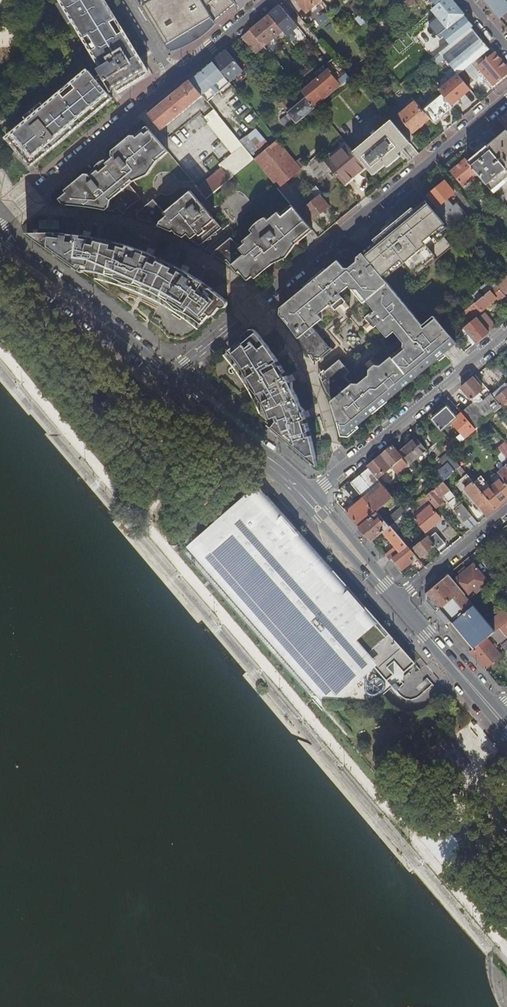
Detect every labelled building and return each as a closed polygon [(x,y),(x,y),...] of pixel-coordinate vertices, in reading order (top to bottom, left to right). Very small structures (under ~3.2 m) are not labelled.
[(103,0),(62,0),(62,1),(57,4),(69,24),(74,21),(85,38),(89,36),(96,48),(92,51),(103,68),(98,71),(100,74),(96,77),(90,70),(73,84),(75,86),(77,88),(65,97),(64,95),(62,93),(47,106),(43,102),(25,117),(28,122),(9,138),(12,141),(32,165),(83,123),(79,118),(93,107),(96,112),(102,107),(113,98),(108,92),(110,91),(110,90),(114,87),(117,92),(144,76),(142,71),(144,69),(123,33),(118,36),(110,23),(115,20),(103,0)] [(235,2),(233,0),(138,0),(141,4),(144,2),(146,6),(143,8),(169,51),(174,50),(183,47),(184,47),(189,45),(195,41),(199,37),(202,35),(207,30),(214,19),(235,2)] [(307,13),(322,0),(296,0),(307,13)] [(405,0),(404,0),(391,0),(387,3),(393,10),(397,6),(404,1),(405,0)] [(463,14),(461,11),(452,0),(444,0),(435,7),(426,15),(434,24),(440,19),(447,27),(463,14)] [(494,13),(506,2),(506,0),(483,0),(492,10),(494,13)] [(298,26),(280,5),(270,13),(269,14),(282,30),(283,30),(287,35),(298,26)] [(282,30),(269,14),(268,15),(256,24),(250,29),(264,46),(282,30)] [(482,40),(471,27),(462,34),(440,52),(454,69),(459,75),(466,69),(490,49),(482,40)] [(441,31),(417,50),(427,63),(440,52),(462,34),(457,28),(455,30),(453,28),(445,35),(441,31)] [(264,46),(250,29),(245,34),(242,36),(256,53),(264,46)] [(89,36),(85,38),(92,51),(96,48),(89,36)] [(225,77),(229,81),(243,70),(226,49),(220,54),(212,61),(225,77)] [(496,53),(477,68),(479,71),(481,70),(494,84),(506,73),(506,66),(502,60),(496,53)] [(334,57),(328,62),(317,71),(298,86),(302,91),(303,91),(328,70),(341,86),(342,87),(352,78),(334,57)] [(225,77),(212,61),(201,70),(189,80),(202,96),(209,90),(214,96),(219,91),(214,85),(225,77)] [(421,68),(417,63),(412,67),(416,72),(421,68)] [(465,83),(459,75),(454,69),(447,75),(451,80),(439,90),(443,95),(452,106),(459,99),(465,95),(464,93),(464,92),(469,87),(465,83)] [(472,76),(466,69),(459,75),(465,83),(472,76)] [(328,70),(303,91),(307,96),(316,107),(341,86),(328,70)] [(229,81),(225,77),(214,85),(219,91),(230,82),(229,81)] [(202,96),(189,80),(180,88),(175,92),(148,114),(162,129),(202,96)] [(75,86),(64,95),(65,97),(77,88),(75,86)] [(410,94),(404,86),(393,96),(399,103),(410,94)] [(209,90),(202,96),(207,102),(214,96),(209,90)] [(434,123),(453,107),(452,106),(443,95),(424,110),(430,118),(434,123)] [(307,96),(287,112),(297,123),(316,107),(307,96)] [(424,96),(417,102),(422,108),(429,102),(424,96)] [(452,106),(453,107),(461,101),(459,99),(452,106)] [(413,133),(430,118),(424,110),(422,108),(417,102),(416,101),(401,113),(399,112),(397,114),(399,116),(413,133)] [(83,123),(96,112),(93,107),(79,118),(83,123)] [(498,120),(506,130),(506,131),(506,113),(498,120)] [(240,141),(217,114),(207,123),(233,153),(219,164),(222,168),(198,187),(207,198),(213,193),(252,160),(254,159),(255,158),(251,154),(240,141)] [(366,166),(374,175),(386,165),(389,167),(401,157),(399,154),(411,144),(391,120),(354,151),(366,166)] [(136,135),(131,135),(112,150),(112,155),(114,157),(109,162),(107,160),(103,161),(100,163),(98,164),(97,166),(95,170),(97,172),(92,176),(90,174),(85,173),(65,190),(67,192),(59,199),(65,204),(77,205),(78,203),(82,200),(86,205),(86,206),(90,207),(107,210),(110,207),(114,211),(117,208),(123,214),(129,208),(142,198),(133,188),(131,190),(128,186),(130,184),(128,182),(132,179),(134,181),(135,180),(148,174),(157,161),(156,159),(159,156),(161,158),(169,152),(147,126),(140,131),(142,133),(137,137),(136,135)] [(488,146),(506,168),(506,131),(506,130),(488,146)] [(248,134),(240,141),(251,154),(259,148),(248,134)] [(296,161),(278,139),(256,157),(255,158),(254,159),(278,188),(294,174),(302,168),(296,161)] [(332,152),(324,159),(332,169),(344,183),(366,166),(354,151),(348,145),(335,156),(332,152)] [(478,174),(494,193),(506,182),(506,168),(488,146),(468,162),(478,174)] [(320,180),(332,169),(324,159),(319,153),(307,164),(320,180)] [(300,158),(296,161),(302,168),(306,165),(300,158)] [(468,162),(466,159),(451,171),(462,184),(471,177),(472,179),(478,174),(468,162)] [(421,184),(416,189),(420,193),(426,201),(430,198),(438,207),(455,193),(445,181),(430,194),(421,184)] [(321,195),(323,193),(317,186),(306,195),(311,202),(304,209),(312,219),(330,205),(321,195)] [(165,228),(169,230),(201,203),(191,190),(165,212),(154,199),(138,212),(138,218),(154,224),(165,228)] [(413,208),(405,214),(440,257),(444,254),(453,247),(445,237),(452,231),(426,201),(415,210),(413,208)] [(201,203),(169,230),(172,231),(174,230),(177,234),(184,237),(188,233),(197,244),(200,246),(206,241),(212,239),(212,236),(218,234),(217,232),(222,228),(201,203)] [(273,264),(287,257),(296,245),(294,243),(300,238),(301,240),(313,230),(292,205),(281,214),(279,212),(269,220),(266,217),(261,220),(257,222),(254,226),(251,230),(254,233),(244,241),(246,243),(240,248),(238,245),(231,237),(215,251),(215,255),(225,262),(227,260),(238,272),(240,270),(248,280),(253,276),(255,278),(267,268),(266,266),(271,262),(273,264)] [(440,257),(405,214),(384,231),(419,274),(440,257)] [(60,229),(60,219),(37,218),(36,228),(60,229)] [(82,238),(90,240),(92,232),(84,231),(83,235),(82,238)] [(419,274),(384,231),(374,240),(375,242),(363,253),(385,279),(403,264),(415,278),(419,274)] [(52,250),(71,263),(82,271),(83,271),(84,270),(97,271),(112,276),(153,291),(203,323),(210,315),(213,315),(215,313),(220,307),(225,307),(227,306),(228,304),(228,302),(227,300),(210,286),(188,272),(186,275),(179,272),(177,271),(177,268),(174,269),(171,268),(170,265),(163,262),(160,262),(158,261),(157,259),(155,260),(153,258),(145,255),(147,252),(143,250),(128,245),(127,247),(122,245),(120,246),(117,246),(116,244),(113,245),(110,244),(109,242),(101,241),(99,242),(96,241),(95,239),(92,241),(90,240),(82,238),(83,235),(64,233),(63,235),(62,235),(60,233),(59,233),(58,234),(56,234),(56,233),(50,232),(44,233),(44,244),(52,250)] [(44,233),(27,233),(42,243),(44,244),(44,233)] [(148,247),(147,252),(145,255),(153,258),(156,251),(148,247)] [(422,371),(457,343),(444,328),(436,318),(425,328),(423,325),(422,323),(385,279),(363,253),(357,257),(357,261),(349,268),(345,268),(339,260),(337,261),(334,264),(314,281),(291,299),(281,308),(280,313),(283,317),(286,317),(289,322),(290,325),(302,343),(306,349),(309,354),(313,355),(315,357),(320,358),(331,349),(313,327),(322,319),(318,315),(330,305),(335,310),(345,302),(340,294),(349,286),(363,303),(367,301),(376,311),(373,313),(372,312),(365,318),(374,328),(378,325),(388,337),(395,331),(404,342),(403,347),(381,366),(375,365),(369,370),(369,375),(359,384),(353,383),(352,384),(346,377),(349,373),(350,371),(340,360),(326,371),(325,372),(324,377),(326,380),(323,382),(327,391),(334,399),(331,402),(338,422),(340,422),(344,433),(348,433),(367,417),(367,415),(388,398),(389,399),(411,381),(410,379),(421,370),(422,371)] [(186,275),(188,272),(190,268),(183,264),(179,272),(186,275)] [(502,292),(506,288),(506,276),(496,285),(502,292)] [(499,301),(505,295),(502,292),(496,285),(491,279),(485,284),(490,291),(482,298),(476,292),(472,295),(477,301),(469,307),(475,314),(477,316),(480,312),(497,298),(499,301)] [(472,318),(476,315),(475,314),(469,307),(465,310),(472,318)] [(485,313),(479,318),(490,332),(496,326),(485,313)] [(434,316),(423,325),(425,328),(436,318),(434,316)] [(477,342),(490,332),(479,318),(478,318),(466,328),(477,342)] [(257,331),(255,329),(253,331),(264,344),(266,343),(257,331)] [(270,426),(282,436),(299,450),(307,456),(316,454),(314,448),(312,436),(308,437),(307,432),(310,431),(308,423),(304,424),(303,420),(307,419),(306,418),(304,412),(302,407),(300,406),(298,402),(299,400),(297,394),(294,393),(292,390),(294,387),(291,383),(288,376),(287,376),(284,377),(282,374),(285,372),(281,365),(278,367),(276,363),(279,361),(273,352),(271,353),(269,351),(270,349),(266,343),(264,344),(253,331),(252,331),(248,335),(238,343),(230,350),(244,370),(254,384),(260,396),(270,417),(272,423),(270,426)] [(313,355),(309,354),(315,365),(321,359),(320,358),(315,357),(313,355)] [(466,383),(461,388),(471,399),(482,390),(472,378),(466,383)] [(492,396),(501,406),(506,402),(506,383),(492,396)] [(461,413),(475,430),(487,420),(496,412),(502,407),(501,406),(492,396),(481,406),(475,402),(461,413)] [(145,407),(149,408),(152,406),(153,402),(151,398),(147,397),(144,400),(143,404),(145,407)] [(457,414),(462,410),(453,400),(448,404),(457,414)] [(461,442),(475,430),(461,413),(456,418),(447,407),(431,419),(441,431),(452,422),(461,434),(457,437),(461,442)] [(425,449),(415,437),(399,451),(409,463),(425,449)] [(440,459),(445,454),(436,443),(427,451),(436,462),(440,459)] [(407,465),(391,446),(388,449),(380,455),(391,467),(396,474),(407,465)] [(461,467),(448,452),(445,454),(440,459),(445,466),(448,463),(455,471),(461,467)] [(316,454),(307,456),(318,466),(316,454)] [(391,467),(380,455),(375,459),(367,466),(368,468),(377,479),(391,467)] [(505,466),(498,473),(502,478),(506,484),(506,465),(505,466)] [(393,498),(377,479),(368,468),(356,479),(351,483),(366,501),(358,507),(356,505),(347,513),(359,527),(377,512),(382,508),(385,505),(393,498)] [(474,483),(467,474),(462,478),(468,486),(465,489),(487,516),(496,509),(474,483)] [(474,483),(496,509),(504,502),(506,499),(506,484),(502,478),(490,488),(481,477),(474,483)] [(460,501),(443,481),(426,496),(430,501),(436,508),(442,503),(440,499),(443,497),(452,507),(460,501)] [(196,559),(267,496),(260,488),(259,489),(254,501),(237,517),(232,512),(217,526),(222,530),(205,546),(191,549),(189,551),(186,554),(193,561),(196,559)] [(404,672),(415,663),(267,496),(196,559),(312,693),(342,693),(372,665),(387,681),(394,675),(388,668),(399,657),(403,661),(398,666),(404,672)] [(430,501),(426,496),(421,500),(424,503),(426,505),(430,501)] [(424,503),(421,500),(407,512),(409,516),(424,503)] [(460,501),(452,507),(455,511),(463,504),(460,501)] [(472,516),(463,504),(455,511),(464,523),(472,516)] [(442,519),(430,506),(415,519),(426,533),(442,519)] [(390,526),(377,512),(359,527),(367,535),(372,541),(383,532),(390,526)] [(407,512),(391,526),(396,532),(409,522),(414,528),(417,525),(409,516),(407,512)] [(472,516),(464,523),(470,530),(478,523),(472,516)] [(391,526),(390,526),(383,532),(396,547),(385,556),(387,558),(405,543),(400,537),(396,532),(391,526)] [(405,533),(400,537),(405,543),(408,546),(413,542),(405,533)] [(435,546),(439,551),(445,545),(436,534),(429,539),(435,546)] [(429,539),(427,537),(414,548),(422,558),(435,546),(429,539)] [(405,543),(387,558),(390,561),(393,558),(408,546),(405,543)] [(408,546),(393,558),(402,570),(413,561),(411,558),(415,555),(413,552),(408,546)] [(453,581),(469,600),(489,582),(474,563),(453,581)] [(448,574),(436,584),(426,593),(425,602),(435,612),(446,625),(455,618),(456,620),(474,605),(469,600),(453,581),(448,574)] [(456,597),(448,603),(460,616),(467,610),(456,597)] [(453,624),(474,650),(487,638),(491,635),(496,631),(488,623),(475,606),(453,624)] [(488,623),(496,631),(499,628),(506,622),(506,614),(504,610),(498,614),(496,611),(491,615),(493,618),(488,623)] [(496,631),(491,635),(498,644),(505,638),(506,637),(499,628),(496,631)] [(474,650),(470,653),(483,668),(484,669),(501,655),(487,638),(474,650)]
